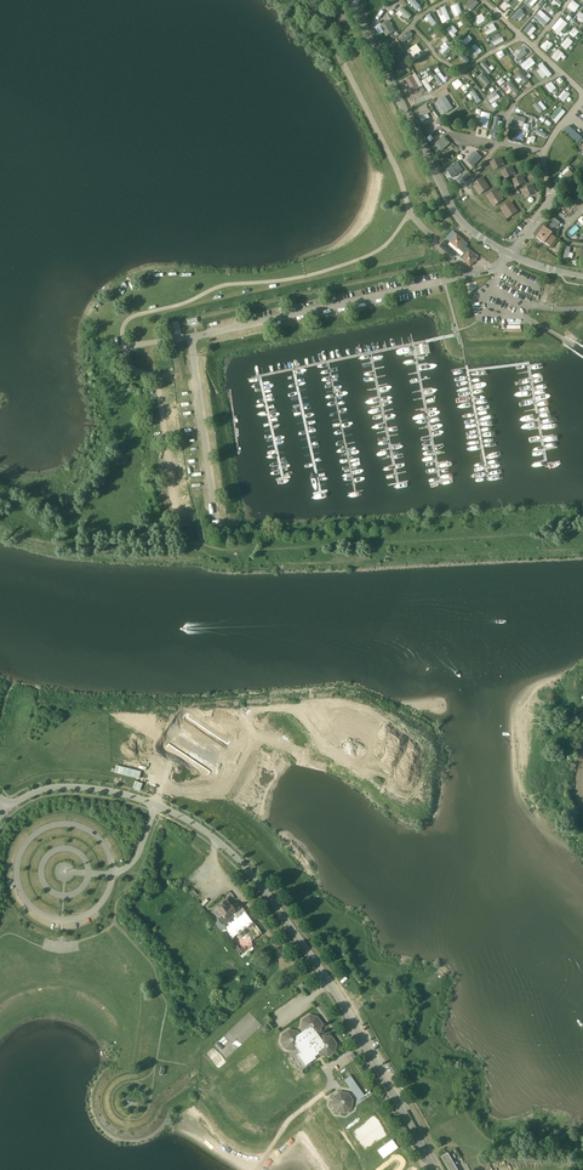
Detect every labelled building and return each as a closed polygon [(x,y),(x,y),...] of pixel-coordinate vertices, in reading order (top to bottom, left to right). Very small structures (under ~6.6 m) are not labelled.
[(417,10),(421,6),(416,1),(417,0),(407,0),(417,10)] [(465,8),(467,7),(470,11),(479,4),(475,0),(471,0),(464,7),(465,8)] [(563,3),(559,0),(554,0),(552,3),(558,9),(563,3)] [(454,16),(462,14),(459,3),(451,6),(454,16)] [(572,5),(567,10),(572,15),(577,9),(572,5)] [(442,23),(450,20),(446,6),(438,9),(442,23)] [(401,17),(403,14),(409,19),(412,15),(403,7),(397,13),(401,17)] [(478,24),(487,20),(484,13),(475,17),(478,24)] [(544,26),(548,22),(538,13),(534,16),(544,26)] [(422,22),(428,30),(434,25),(428,18),(422,22)] [(384,32),(386,35),(395,31),(390,20),(375,26),(379,35),(384,32)] [(555,31),(559,34),(568,23),(564,20),(555,31)] [(531,36),(537,28),(530,22),(524,31),(531,36)] [(485,32),(487,35),(497,30),(493,23),(488,26),(490,29),(485,32)] [(453,25),(447,29),(452,36),(458,32),(453,25)] [(569,33),(574,37),(579,32),(574,27),(569,33)] [(401,39),(405,44),(415,35),(410,30),(401,39)] [(431,35),(433,40),(441,36),(439,31),(431,35)] [(444,45),(439,50),(445,56),(452,49),(445,42),(448,40),(445,37),(440,42),(444,45)] [(566,49),(573,42),(568,37),(561,45),(566,49)] [(551,42),(548,45),(545,42),(541,46),(546,52),(554,45),(551,42)] [(408,48),(412,56),(421,51),(418,44),(408,48)] [(476,56),(482,51),(475,44),(470,49),(476,56)] [(517,45),(509,50),(516,60),(524,55),(517,45)] [(394,53),(400,64),(407,60),(400,49),(394,53)] [(562,57),(564,59),(567,56),(558,49),(552,57),(558,62),(562,57)] [(414,61),(418,67),(431,60),(427,54),(414,61)] [(462,55),(458,59),(463,66),(468,62),(462,55)] [(496,58),(501,65),(506,61),(502,55),(496,58)] [(526,70),(536,63),(531,57),(522,64),(526,70)] [(494,68),(492,64),(488,67),(484,61),(481,63),(488,73),(494,68)] [(540,68),(537,71),(543,78),(547,76),(548,78),(552,74),(543,62),(538,66),(540,68)] [(441,85),(447,80),(437,67),(434,70),(437,74),(434,76),(441,85)] [(523,80),(525,83),(528,81),(521,70),(517,74),(519,76),(515,79),(518,83),(523,80)] [(410,92),(422,87),(417,74),(405,78),(410,92)] [(502,77),(497,82),(501,86),(506,81),(502,77)] [(429,92),(434,89),(426,78),(421,81),(429,92)] [(456,90),(463,85),(459,78),(452,83),(456,90)] [(510,81),(506,85),(516,94),(519,90),(510,81)] [(558,86),(555,82),(553,84),(551,81),(545,86),(551,93),(558,86)] [(565,89),(558,97),(563,102),(570,95),(565,89)] [(491,104),(500,98),(496,91),(487,97),(491,104)] [(445,95),(437,100),(445,113),(453,108),(445,95)] [(541,100),(538,103),(544,110),(547,108),(541,100)] [(415,109),(421,121),(433,115),(427,103),(415,109)] [(557,123),(566,111),(560,107),(551,118),(557,123)] [(488,128),(491,113),(481,111),(479,122),(483,123),(482,127),(488,128)] [(516,128),(517,125),(523,127),(526,117),(514,114),(511,127),(516,128)] [(578,143),(582,138),(568,126),(564,131),(578,143)] [(440,150),(441,151),(451,142),(444,135),(432,147),(437,153),(440,150)] [(475,150),(468,160),(476,165),(482,156),(475,150)] [(499,166),(498,165),(502,163),(500,158),(492,162),(494,168),(499,166)] [(574,165),(579,170),(582,166),(582,161),(580,158),(574,165)] [(449,179),(464,172),(459,161),(444,167),(449,179)] [(568,165),(553,179),(561,187),(575,174),(568,165)] [(509,174),(513,172),(511,167),(503,171),(505,177),(510,175),(509,174)] [(520,183),(524,181),(522,176),(513,180),(516,186),(520,184),(520,183)] [(484,191),(488,188),(483,182),(485,181),(483,178),(473,184),(478,192),(483,189),(484,191)] [(526,195),(531,193),(530,192),(535,190),(533,185),(524,189),(526,195)] [(497,201),(498,203),(502,200),(498,194),(499,193),(497,190),(487,196),(493,204),(497,201)] [(512,206),(513,205),(511,202),(501,208),(507,216),(511,213),(512,215),(516,212),(512,206)] [(555,223),(560,227),(561,228),(564,224),(558,220),(555,223)] [(533,235),(535,236),(542,242),(541,243),(541,244),(543,241),(550,246),(556,238),(551,234),(552,232),(541,224),(533,235)] [(453,232),(447,239),(464,254),(461,257),(462,258),(462,259),(470,266),(477,258),(477,259),(479,257),(476,254),(476,255),(466,246),(468,244),(453,232)] [(564,257),(573,259),(574,253),(570,252),(571,247),(566,246),(564,257)] [(194,889),(189,893),(193,897),(197,894),(194,889)] [(222,934),(224,933),(225,932),(224,925),(227,924),(229,923),(230,922),(230,920),(230,918),(230,917),(229,915),(231,914),(233,917),(236,915),(233,912),(234,911),(234,910),(234,909),(232,907),(231,907),(229,904),(230,903),(227,898),(224,901),(208,914),(214,922),(214,923),(222,934)] [(253,925),(250,920),(244,924),(248,929),(253,925)] [(227,930),(225,932),(224,933),(230,941),(233,938),(227,930)] [(241,952),(232,940),(230,942),(239,954),(241,952)] [(242,958),(253,949),(251,947),(240,956),(242,958)] [(327,1058),(334,1052),(336,1044),(331,1037),(323,1036),(319,1038),(317,1034),(320,1031),(321,1023),(316,1017),(308,1015),(301,1021),(299,1028),(302,1031),(299,1034),(296,1030),(288,1029),(280,1034),(279,1043),(284,1050),(293,1052),(296,1049),(298,1053),(295,1055),(304,1066),(315,1058),(314,1057),(318,1054),(319,1056),(327,1058)] [(317,1070),(307,1076),(314,1087),(324,1080),(317,1070)] [(364,1096),(350,1076),(344,1080),(358,1101),(364,1096)] [(330,1105),(335,1112),(343,1114),(351,1108),(352,1100),(347,1093),(339,1092),(332,1097),(330,1105)] [(377,1150),(383,1159),(398,1148),(391,1139),(377,1150)] [(441,1157),(449,1169),(458,1169),(448,1153),(441,1157)]
